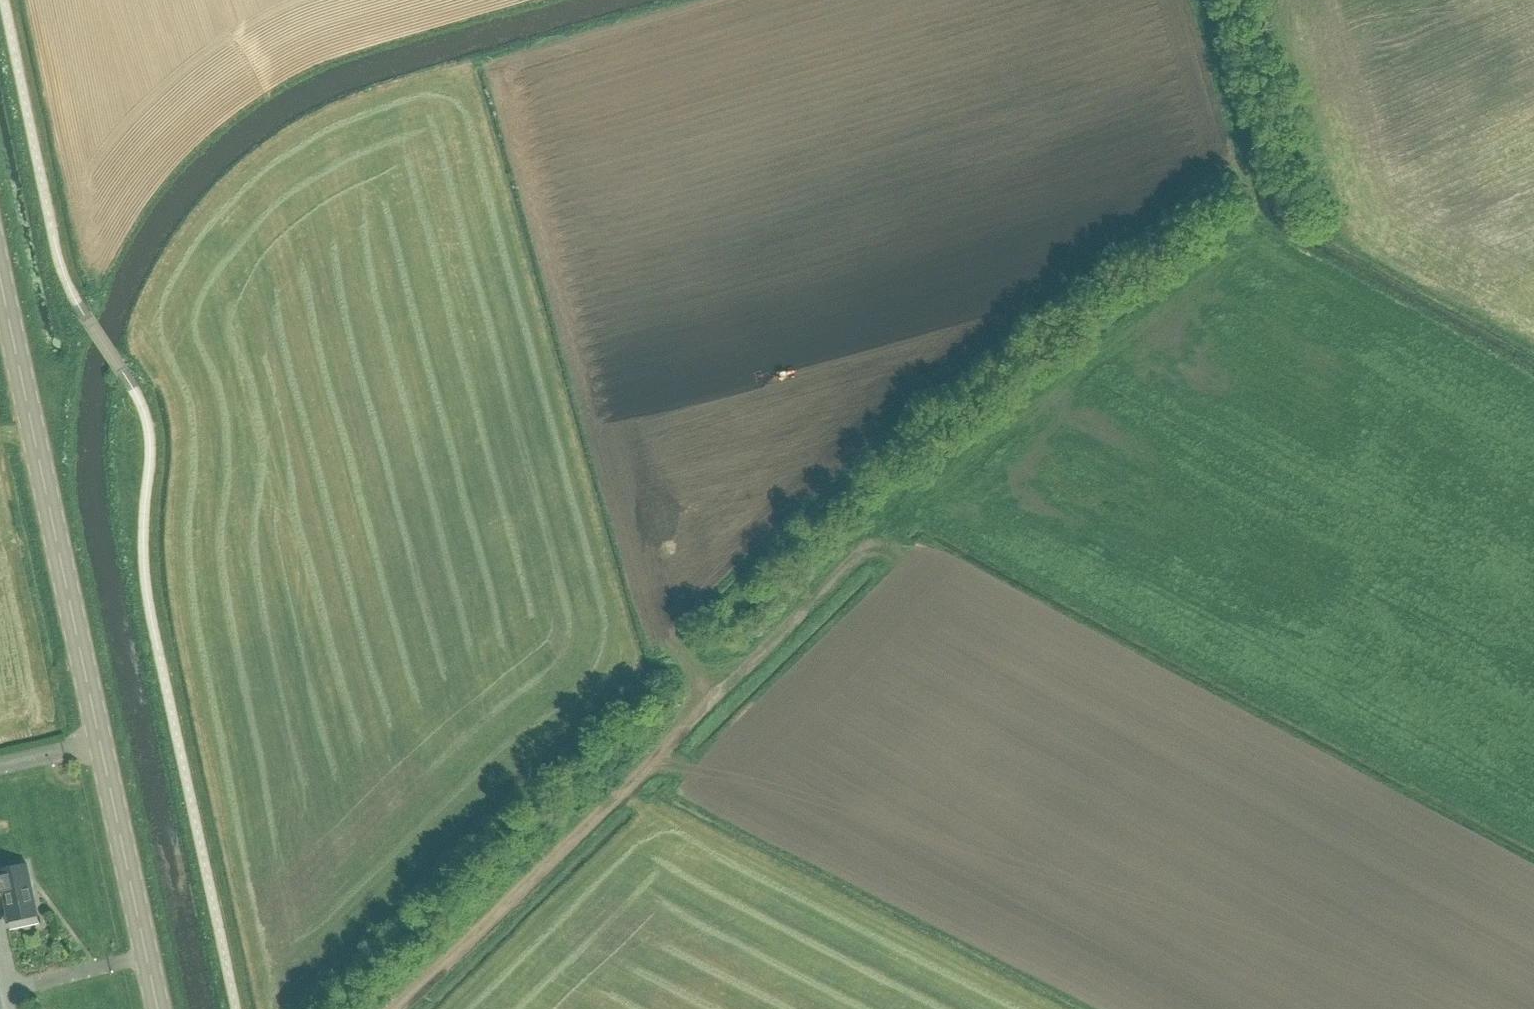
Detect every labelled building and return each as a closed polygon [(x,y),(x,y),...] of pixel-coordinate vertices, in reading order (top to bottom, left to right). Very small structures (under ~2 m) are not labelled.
[(0,869),(0,897),(2,897),(8,924),(39,917),(27,863),(0,869)]
